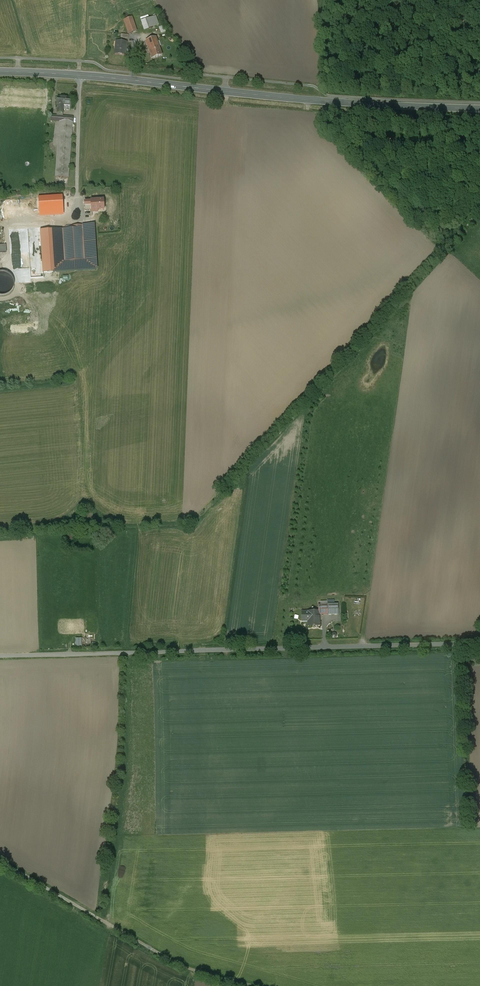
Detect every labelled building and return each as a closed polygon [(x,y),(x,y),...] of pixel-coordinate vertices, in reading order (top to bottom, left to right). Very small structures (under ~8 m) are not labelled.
[(156,16),(146,19),(149,28),(158,25),(156,16)] [(137,32),(132,17),(124,20),(128,34),(137,32)] [(156,37),(146,41),(152,59),(162,56),(156,37)] [(127,42),(116,41),(115,54),(125,55),(127,42)] [(58,97),(57,112),(63,113),(63,105),(70,106),(71,98),(58,97)] [(68,178),(73,123),(56,121),(54,145),(58,145),(55,177),(68,178)] [(104,210),(103,201),(103,200),(99,201),(91,202),(91,204),(91,210),(91,211),(92,211),(92,210),(94,210),(94,211),(103,210),(104,210)] [(104,210),(103,210),(104,213),(107,212),(107,213),(113,213),(113,207),(116,206),(116,200),(103,201),(104,210)] [(72,228),(62,229),(47,230),(47,241),(51,241),(53,272),(97,270),(94,224),(72,226),(72,228)] [(0,272),(0,296),(3,296),(7,295),(10,293),(13,289),(14,285),(14,281),(12,278),(10,275),(6,273),(2,272),(0,272)] [(337,603),(317,603),(317,606),(317,611),(300,611),(300,623),(307,623),(307,627),(319,627),(319,616),(337,616),(337,603)] [(77,645),(92,645),(92,637),(77,637),(77,645)]
